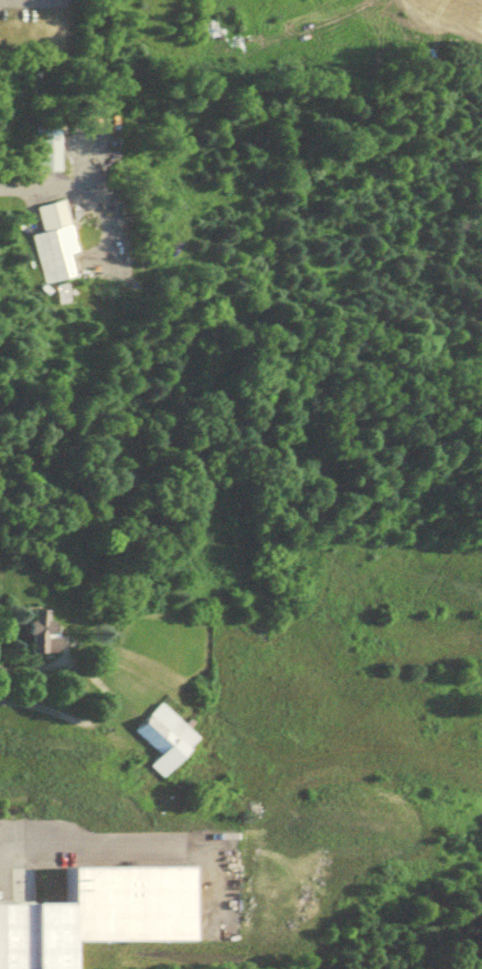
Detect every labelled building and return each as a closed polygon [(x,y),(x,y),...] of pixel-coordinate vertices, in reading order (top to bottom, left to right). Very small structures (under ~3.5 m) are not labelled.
[(53,130),(30,130),(30,176),(53,176),(53,130)] [(34,211),(41,237),(32,240),(45,290),(71,283),(66,260),(75,258),(61,204),(34,211)] [(48,660),(48,640),(36,640),(36,616),(11,616),(12,660),(48,660)] [(159,783),(194,742),(154,708),(130,736),(155,757),(144,770),(159,783)]
